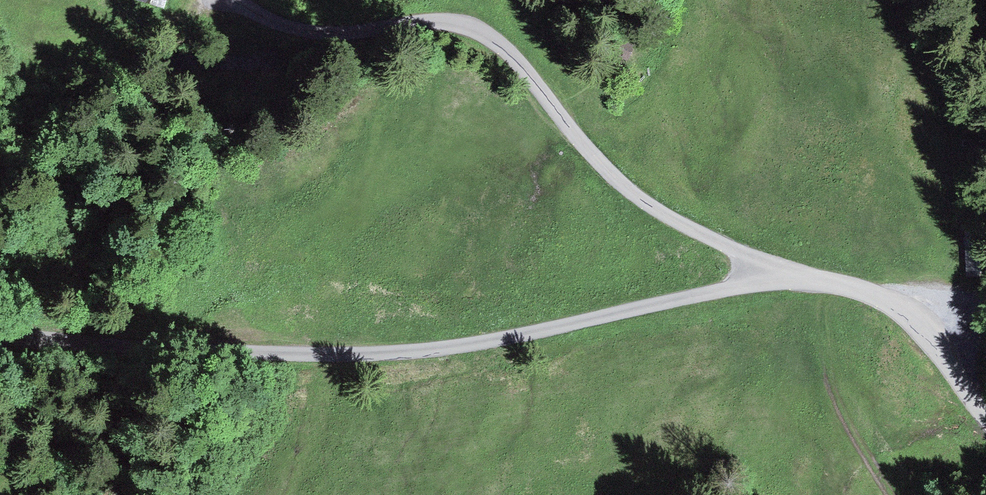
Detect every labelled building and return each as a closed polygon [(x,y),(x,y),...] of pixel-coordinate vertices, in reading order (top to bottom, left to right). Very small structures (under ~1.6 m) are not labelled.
[(163,12),(167,0),(134,0),(134,1),(163,12)]
